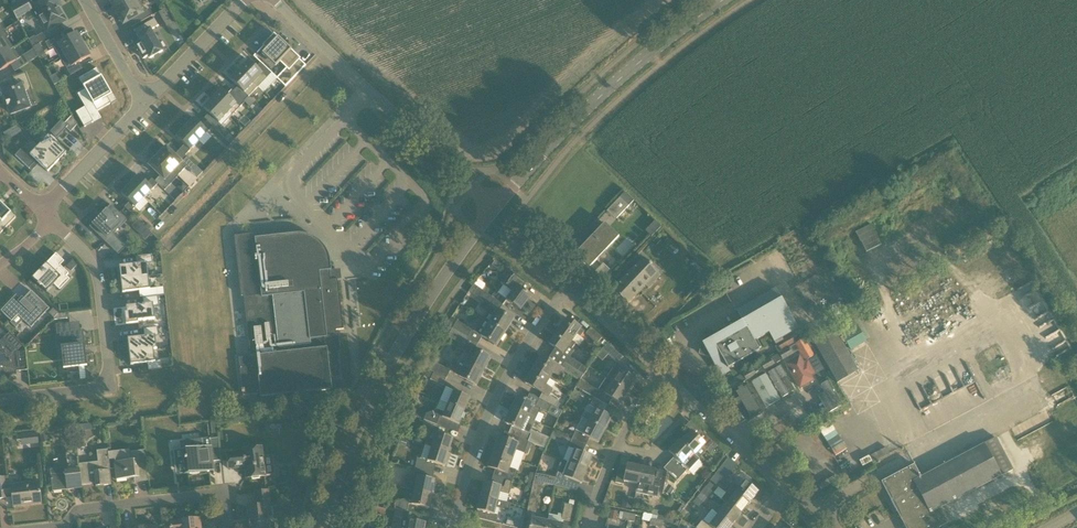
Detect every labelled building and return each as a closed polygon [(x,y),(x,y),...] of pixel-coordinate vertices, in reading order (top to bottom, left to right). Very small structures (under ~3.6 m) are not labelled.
[(17,19),(25,14),(29,21),(38,16),(47,32),(59,25),(66,21),(59,8),(61,7),(61,6),(59,2),(58,0),(41,0),(32,5),(33,6),(30,8),(26,0),(23,0),(10,7),(17,19)] [(116,15),(136,3),(134,0),(117,0),(111,3),(113,7),(112,8),(116,15)] [(140,1),(136,3),(116,15),(119,22),(121,21),(123,25),(136,17),(140,23),(152,16),(148,10),(146,11),(140,1)] [(150,59),(163,51),(156,40),(157,39),(152,30),(159,26),(155,19),(134,31),(140,41),(134,44),(143,59),(149,56),(150,59)] [(163,29),(173,47),(185,40),(175,22),(163,29)] [(5,30),(0,33),(0,57),(13,48),(7,38),(9,37),(5,30)] [(49,50),(54,47),(60,58),(85,44),(81,37),(80,37),(81,38),(79,38),(77,34),(75,35),(63,41),(60,35),(45,43),(49,50)] [(266,49),(262,54),(275,67),(280,62),(286,68),(276,78),(285,87),(306,66),(300,60),(290,51),(291,50),(278,37),(276,35),(271,40),(270,39),(263,46),(267,49),(266,49)] [(29,40),(33,48),(39,44),(40,44),(36,37),(34,37),(29,40)] [(42,49),(39,44),(33,48),(36,53),(42,49)] [(89,51),(85,44),(60,58),(71,76),(82,69),(79,63),(90,57),(87,52),(88,51),(88,52),(89,51)] [(24,56),(20,59),(13,48),(0,57),(0,72),(10,65),(15,72),(29,63),(24,56)] [(256,68),(249,61),(245,65),(240,71),(258,88),(264,93),(277,79),(276,78),(260,63),(256,68)] [(231,80),(249,98),(258,88),(240,71),(239,72),(237,70),(231,76),(233,78),(231,80)] [(103,116),(100,111),(116,102),(105,84),(98,72),(79,83),(79,84),(74,87),(74,88),(76,87),(80,94),(84,92),(91,104),(85,107),(93,121),(103,116)] [(12,78),(15,86),(3,91),(6,100),(5,100),(8,107),(8,106),(11,115),(14,114),(30,108),(24,92),(31,90),(25,73),(12,78)] [(221,90),(212,99),(231,117),(240,108),(245,103),(232,90),(227,95),(221,90)] [(222,126),(231,117),(212,99),(203,109),(209,114),(204,119),(207,122),(213,127),(217,131),(222,126)] [(85,107),(76,113),(84,127),(86,126),(94,122),(89,115),(85,107)] [(213,127),(207,122),(202,127),(194,119),(185,128),(199,141),(213,127)] [(62,120),(50,132),(57,138),(68,126),(65,124),(62,121),(62,120)] [(185,156),(199,141),(185,128),(176,137),(185,145),(180,150),(185,156)] [(48,137),(39,146),(57,163),(66,153),(54,142),(48,137)] [(382,142),(386,146),(388,148),(392,143),(386,138),(382,142)] [(29,169),(36,161),(48,172),(57,163),(39,146),(31,154),(23,147),(16,156),(29,169)] [(157,156),(173,171),(182,162),(180,161),(166,147),(157,156)] [(173,171),(157,156),(149,165),(160,176),(155,182),(158,184),(165,191),(170,185),(165,180),(173,171)] [(185,156),(180,161),(182,162),(191,171),(196,166),(185,156)] [(130,185),(144,198),(158,184),(155,182),(152,179),(147,184),(139,176),(130,185)] [(144,198),(130,185),(121,194),(130,202),(125,208),(130,213),(144,198)] [(606,212),(607,212),(608,211),(617,219),(629,206),(620,198),(621,197),(620,197),(606,212)] [(16,218),(2,205),(0,207),(0,206),(0,234),(16,218)] [(102,214),(103,215),(99,218),(99,217),(89,227),(118,255),(119,254),(106,242),(113,235),(127,221),(119,213),(111,205),(102,214)] [(619,237),(604,224),(575,255),(589,268),(597,260),(596,259),(605,249),(606,251),(619,237)] [(873,224),(857,231),(867,252),(883,245),(873,224)] [(148,230),(146,228),(140,234),(146,239),(151,234),(148,230)] [(243,396),(260,394),(261,398),(332,390),(331,378),(340,377),(337,353),(340,352),(338,334),(336,334),(336,330),(344,329),(343,328),(342,328),(337,281),(338,281),(338,280),(331,281),(330,275),(329,271),(332,270),(330,262),(328,262),(327,257),(325,252),(323,248),(319,244),(315,240),(310,238),(305,236),(300,236),(295,236),(295,233),(255,238),(255,239),(252,240),(251,234),(235,236),(241,297),(245,296),(250,346),(249,346),(250,347),(251,347),(252,357),(239,358),(243,390),(242,390),(242,393),(243,393),(243,396)] [(780,252),(770,260),(778,271),(788,264),(780,252)] [(119,266),(121,280),(148,276),(147,264),(153,263),(152,255),(135,257),(136,265),(119,266)] [(658,272),(643,258),(612,290),(627,305),(646,285),(644,283),(656,271),(658,273),(658,272)] [(73,260),(67,267),(71,271),(78,265),(73,260)] [(60,265),(54,271),(46,264),(32,279),(38,284),(37,285),(40,287),(41,287),(47,292),(54,285),(60,278),(62,280),(66,276),(69,274),(63,269),(60,265)] [(488,268),(487,276),(497,277),(497,270),(488,268)] [(513,292),(507,300),(520,310),(530,296),(526,293),(531,287),(526,283),(510,271),(501,283),(504,285),(513,292)] [(150,289),(148,276),(121,280),(122,293),(139,291),(140,299),(143,298),(158,296),(157,288),(150,289)] [(475,287),(471,293),(474,295),(473,295),(484,302),(480,308),(487,313),(493,317),(489,324),(505,334),(513,320),(499,311),(488,304),(492,298),(478,288),(478,289),(475,287)] [(704,343),(701,355),(711,357),(710,358),(721,377),(730,371),(728,368),(759,350),(754,341),(769,332),(774,342),(798,328),(776,289),(737,311),(742,321),(711,339),(711,338),(710,338),(711,339),(704,343)] [(18,315),(23,320),(31,328),(49,309),(31,291),(24,299),(22,301),(20,299),(16,295),(12,299),(0,311),(3,313),(11,321),(12,321),(18,315)] [(159,307),(158,296),(143,298),(143,305),(126,307),(127,313),(125,313),(126,325),(138,323),(138,321),(155,319),(153,307),(159,307)] [(58,313),(54,309),(49,314),(54,318),(58,313)] [(558,331),(572,341),(577,334),(580,337),(585,331),(567,319),(558,331)] [(482,320),(474,332),(481,336),(482,337),(497,346),(505,334),(482,320)] [(457,321),(452,329),(468,338),(472,330),(457,321)] [(64,348),(67,368),(67,371),(77,370),(77,367),(86,366),(85,354),(83,354),(82,345),(80,331),(71,332),(70,323),(61,324),(56,325),(57,335),(59,334),(66,334),(68,348),(64,348)] [(844,334),(852,350),(869,343),(862,326),(844,334)] [(128,339),(129,352),(154,349),(157,349),(155,336),(158,336),(157,328),(144,329),(145,337),(128,339)] [(591,328),(586,334),(597,344),(602,338),(591,328)] [(468,338),(452,329),(447,337),(459,343),(458,346),(461,347),(459,349),(466,353),(465,354),(469,356),(466,363),(483,372),(490,358),(474,350),(464,345),(468,338)] [(572,341),(558,331),(549,344),(563,354),(568,347),(571,350),(575,344),(572,341)] [(2,378),(1,376),(17,374),(17,372),(28,370),(25,348),(9,333),(2,340),(0,338),(0,379),(2,378)] [(837,383),(860,372),(842,334),(819,344),(837,383)] [(782,360),(799,350),(796,344),(794,339),(777,348),(780,353),(779,354),(782,360)] [(804,340),(796,344),(799,350),(805,360),(813,355),(804,340)] [(607,343),(602,349),(608,355),(617,363),(617,364),(618,363),(623,358),(607,343)] [(1000,344),(973,355),(979,367),(1005,356),(1000,344)] [(155,362),(154,349),(129,352),(131,365),(148,363),(149,371),(162,369),(161,361),(155,362)] [(764,370),(782,360),(779,354),(761,364),(764,370)] [(799,356),(787,362),(790,368),(796,365),(805,382),(812,378),(799,356)] [(541,357),(533,370),(549,379),(552,373),(559,377),(563,371),(580,381),(580,380),(584,374),(578,371),(565,363),(561,369),(541,357)] [(569,357),(565,363),(578,371),(584,374),(587,369),(581,365),(569,357)] [(450,372),(459,376),(476,385),(483,372),(466,363),(463,369),(459,366),(458,368),(451,365),(449,367),(447,366),(446,368),(434,362),(430,371),(434,373),(447,379),(450,372)] [(623,368),(617,364),(617,363),(607,378),(627,392),(636,380),(621,370),(623,368)] [(988,374),(993,387),(1016,378),(1010,365),(988,374)] [(753,368),(743,374),(746,380),(756,375),(753,368)] [(782,368),(771,375),(786,400),(798,393),(782,368)] [(552,390),(556,384),(556,383),(549,379),(533,370),(525,383),(542,393),(539,399),(554,408),(557,402),(558,401),(548,396),(552,390)] [(434,373),(431,379),(443,386),(447,379),(434,373)] [(728,391),(746,380),(743,374),(724,385),(717,389),(724,403),(732,398),(728,391)] [(137,391),(134,392),(135,403),(152,401),(150,386),(162,385),(161,377),(136,380),(137,391)] [(768,377),(755,385),(771,411),(784,404),(768,377)] [(608,406),(612,400),(620,404),(627,392),(607,378),(599,390),(598,391),(594,398),(607,406),(608,406)] [(594,398),(598,391),(580,380),(580,381),(576,387),(594,398)] [(821,386),(830,401),(835,410),(841,406),(827,382),(821,385),(821,386)] [(763,411),(749,387),(742,392),(748,402),(737,408),(745,422),(763,411)] [(470,398),(454,391),(448,405),(464,412),(470,398)] [(575,391),(570,398),(576,402),(581,394),(575,391)] [(212,403),(234,401),(233,392),(211,394),(212,403)] [(511,411),(534,421),(535,421),(538,413),(540,409),(548,413),(548,414),(558,419),(559,416),(562,412),(562,411),(558,409),(558,410),(554,408),(539,399),(535,406),(533,405),(526,401),(518,397),(511,411)] [(607,406),(594,398),(589,406),(595,409),(592,415),(584,412),(581,418),(583,419),(605,430),(612,417),(603,413),(607,406)] [(448,405),(445,413),(439,410),(427,414),(424,420),(449,430),(452,422),(458,425),(464,412),(448,405)] [(518,430),(515,437),(526,441),(528,442),(544,448),(549,438),(531,431),(535,422),(534,422),(534,421),(511,411),(505,424),(518,430)] [(298,418),(298,419),(298,420),(299,421),(300,422),(301,422),(302,422),(303,422),(304,422),(304,421),(305,421),(305,420),(306,420),(306,419),(306,418),(306,417),(306,416),(305,416),(305,415),(304,415),(304,414),(303,414),(302,414),(301,414),(300,414),(299,415),(298,416),(298,417),(298,418)] [(605,430),(583,419),(572,440),(586,446),(590,439),(598,443),(605,430)] [(449,430),(424,420),(421,428),(430,432),(425,445),(448,453),(453,439),(446,437),(449,430)] [(39,432),(42,443),(49,441),(46,430),(39,432)] [(692,431),(681,442),(695,455),(702,447),(706,450),(713,442),(700,430),(696,435),(692,431)] [(135,431),(134,437),(140,439),(142,433),(135,431)] [(29,433),(30,445),(39,444),(37,432),(29,433)] [(515,451),(522,453),(523,451),(526,441),(515,437),(508,433),(505,440),(502,439),(499,438),(494,453),(512,460),(515,451)] [(833,451),(845,447),(841,437),(829,441),(833,451)] [(221,461),(218,438),(180,442),(182,464),(184,474),(213,471),(214,474),(213,462),(221,461)] [(566,438),(563,445),(568,447),(572,441),(566,438)] [(1001,476),(1013,470),(996,438),(984,444),(920,477),(914,465),(881,482),(905,527),(939,527),(941,527),(948,524),(940,508),(1001,476)] [(563,460),(562,461),(586,470),(592,457),(583,453),(586,446),(572,440),(572,441),(568,447),(569,448),(564,461),(563,460)] [(700,460),(695,455),(681,442),(680,441),(669,452),(674,457),(670,462),(683,474),(688,470),(689,471),(700,460)] [(444,467),(448,453),(425,445),(420,459),(417,459),(415,469),(421,470),(434,473),(436,464),(444,467)] [(67,468),(50,470),(53,492),(82,488),(82,485),(79,464),(77,447),(65,448),(67,468)] [(243,452),(227,454),(228,469),(239,468),(239,466),(245,466),(246,478),(265,476),(262,447),(243,450),(243,452)] [(886,447),(859,461),(862,467),(889,453),(886,447)] [(98,462),(79,464),(82,485),(91,484),(91,481),(95,481),(96,487),(112,485),(108,450),(97,451),(98,462)] [(130,461),(115,463),(117,480),(135,478),(135,476),(138,476),(139,482),(148,481),(144,450),(129,452),(130,461)] [(495,470),(493,476),(506,480),(512,482),(516,470),(509,468),(512,460),(494,453),(488,467),(495,470)] [(729,458),(715,476),(720,480),(723,476),(727,478),(737,465),(729,458)] [(586,470),(562,461),(557,474),(564,477),(563,480),(556,478),(549,477),(547,484),(554,486),(567,489),(571,480),(581,484),(586,470)] [(624,482),(637,485),(641,467),(627,464),(626,471),(618,469),(615,483),(623,484),(624,482)] [(657,498),(662,476),(663,472),(641,467),(637,485),(636,493),(657,498)] [(403,489),(414,491),(432,494),(435,480),(433,480),(434,473),(415,469),(414,476),(406,474),(403,489)] [(484,482),(480,496),(508,504),(508,503),(510,495),(508,495),(512,482),(506,480),(493,476),(490,484),(484,482)] [(720,480),(715,476),(711,481),(716,485),(720,480)] [(0,478),(0,499),(13,497),(14,507),(41,503),(39,482),(5,486),(4,478),(0,478)] [(532,488),(526,516),(535,517),(542,483),(533,481),(532,488)] [(734,484),(731,488),(749,503),(758,492),(744,481),(739,488),(734,484)] [(706,487),(697,498),(702,502),(702,503),(705,505),(713,493),(714,493),(706,487)] [(749,503),(731,488),(726,494),(722,500),(727,504),(741,514),(749,503)] [(247,507),(250,527),(275,527),(274,523),(269,523),(267,506),(270,505),(268,491),(255,492),(257,506),(247,507)] [(394,509),(404,511),(421,514),(422,507),(429,509),(432,494),(414,491),(413,500),(407,498),(396,503),(394,509)] [(510,504),(508,503),(508,504),(480,496),(477,511),(478,511),(476,518),(496,523),(498,515),(494,514),(496,508),(508,511),(510,504)] [(698,507),(702,503),(702,502),(697,498),(693,503),(698,507)] [(623,499),(622,507),(631,509),(632,500),(623,499)] [(565,504),(561,520),(570,522),(573,506),(565,504)] [(732,526),(741,514),(727,504),(718,515),(732,526)] [(375,506),(374,512),(384,515),(385,508),(375,506)] [(732,526),(718,515),(711,510),(697,527),(730,527),(732,526)] [(426,523),(419,522),(421,514),(404,511),(400,527),(425,527),(426,523)] [(611,511),(609,519),(616,520),(617,512),(611,511)] [(652,514),(651,520),(649,525),(656,527),(658,516),(657,516),(652,514)] [(656,527),(661,527),(662,527),(663,522),(666,523),(667,518),(658,516),(656,527)] [(508,517),(507,525),(523,527),(524,519),(508,517)] [(200,518),(179,521),(180,521),(170,523),(170,527),(201,527),(200,518)] [(547,522),(532,519),(530,527),(546,527),(547,522)]
